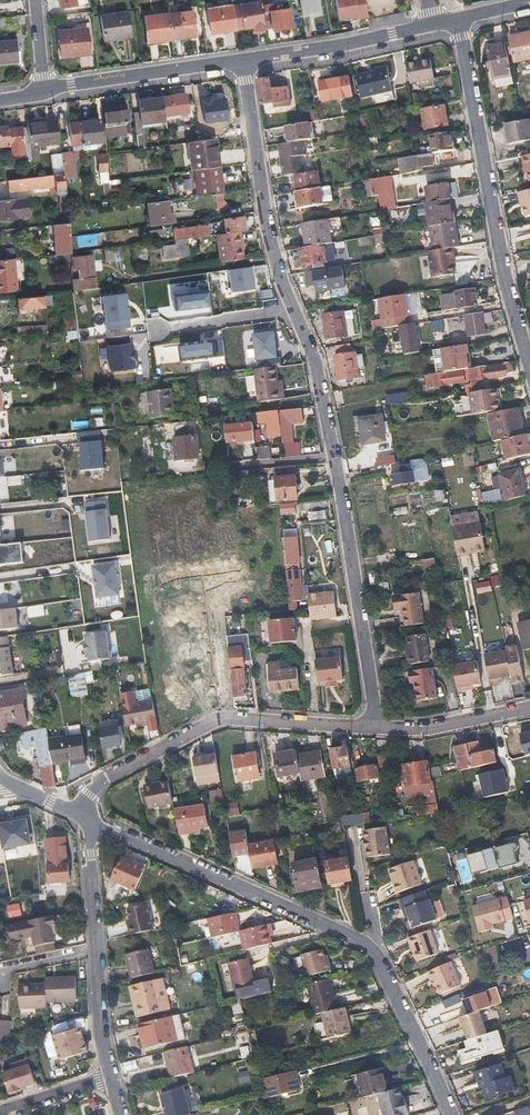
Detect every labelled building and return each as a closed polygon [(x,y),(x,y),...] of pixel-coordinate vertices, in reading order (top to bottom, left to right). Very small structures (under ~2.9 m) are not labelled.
[(319,0),(300,0),(302,13),(320,10),(319,0)] [(265,32),(259,2),(238,6),(243,30),(251,28),(255,27),(256,34),(265,32)] [(335,21),(342,20),(349,19),(346,3),(332,5),(335,21)] [(243,30),(238,6),(233,7),(236,30),(236,31),(243,30)] [(233,7),(220,9),(208,11),(211,34),(236,30),(233,7)] [(270,13),(272,22),(273,30),(292,27),(289,10),(270,13)] [(102,39),(110,38),(117,37),(117,35),(131,33),(128,12),(100,15),(102,39)] [(168,16),(171,40),(195,37),(192,13),(168,16)] [(147,43),(171,40),(168,16),(168,15),(145,18),(147,43)] [(86,28),(73,30),(59,31),(62,57),(89,54),(86,28)] [(529,58),(529,39),(529,33),(509,37),(514,61),(529,58)] [(8,63),(19,62),(17,40),(0,42),(0,64),(8,63)] [(504,42),(495,43),(486,45),(493,79),(511,75),(504,42)] [(410,83),(422,81),(434,79),(430,60),(406,64),(410,83)] [(392,91),(389,78),(387,66),(374,69),(375,72),(357,76),(361,97),(392,91)] [(494,87),(513,83),(511,75),(493,79),(494,87)] [(350,78),(335,81),(320,84),(322,100),(353,94),(350,78)] [(273,109),(281,108),(289,106),(287,89),(271,91),(269,80),(257,83),(260,106),(264,105),(272,104),(273,109)] [(186,94),(163,98),(165,116),(189,112),(186,94)] [(165,116),(163,98),(139,101),(141,112),(133,113),(137,150),(145,149),(142,124),(166,120),(165,116)] [(228,99),(203,102),(205,123),(230,120),(228,99)] [(129,120),(128,115),(127,109),(119,110),(118,105),(111,106),(111,112),(104,113),(106,123),(102,123),(104,135),(121,134),(120,129),(126,128),(125,121),(129,120)] [(421,111),(423,120),(425,130),(447,125),(444,107),(421,111)] [(80,122),(83,145),(102,142),(99,119),(80,122)] [(504,124),(506,135),(504,136),(506,145),(529,140),(529,119),(504,124)] [(35,141),(56,138),(53,122),(44,123),(43,123),(29,124),(31,141),(28,142),(30,154),(31,164),(41,163),(40,158),(37,158),(35,141)] [(72,146),(83,145),(80,122),(69,124),(72,146)] [(289,143),(303,141),(310,140),(307,123),(286,127),(289,143)] [(18,156),(24,155),(20,128),(7,130),(6,127),(0,127),(0,148),(11,147),(13,157),(18,156)] [(26,128),(20,128),(24,155),(30,154),(28,142),(26,128)] [(437,153),(453,150),(450,132),(431,135),(433,153),(437,153)] [(192,170),(219,167),(215,140),(188,143),(192,170)] [(305,155),(303,141),(289,143),(277,145),(279,160),(299,157),(305,155)] [(454,155),(453,150),(437,153),(439,158),(454,155)] [(62,175),(63,177),(72,176),(69,154),(59,155),(62,175)] [(401,176),(411,174),(421,172),(420,168),(432,166),(431,154),(398,159),(401,176)] [(521,156),(523,167),(525,167),(526,173),(528,181),(529,180),(529,154),(521,156)] [(106,156),(102,156),(98,157),(100,172),(108,172),(106,156)] [(302,175),(299,157),(279,160),(282,178),(286,177),(302,175)] [(80,165),(81,166),(81,168),(76,169),(77,176),(87,174),(85,164),(80,165)] [(222,194),(219,167),(192,170),(191,170),(192,179),(196,179),(199,197),(222,194)] [(318,172),(302,175),(286,177),(287,182),(295,181),(297,192),(321,189),(318,173),(318,172)] [(50,187),(51,195),(58,194),(65,193),(63,177),(62,175),(8,181),(10,192),(50,187)] [(373,197),(375,197),(378,196),(381,211),(394,209),(389,178),(370,181),(373,197)] [(373,197),(370,181),(363,182),(366,198),(373,197)] [(430,188),(432,195),(433,202),(449,200),(450,199),(447,185),(430,188)] [(324,205),(321,189),(297,192),(300,209),(324,205)] [(516,192),(518,201),(520,201),(521,206),(524,216),(529,215),(529,189),(516,192)] [(61,224),(69,224),(68,212),(65,193),(58,194),(60,209),(61,224)] [(217,208),(215,197),(193,200),(194,211),(217,208)] [(0,201),(0,219),(29,216),(27,198),(0,201)] [(453,223),(449,200),(433,202),(425,204),(429,227),(453,223)] [(148,203),(150,214),(151,226),(171,223),(168,201),(148,203)] [(76,225),(74,212),(68,212),(69,224),(70,236),(77,236),(76,225)] [(221,230),(222,234),(240,231),(245,231),(243,219),(224,221),(225,229),(221,230)] [(307,248),(322,245),(331,244),(327,221),(302,225),(307,248)] [(433,251),(452,248),(458,247),(454,223),(453,223),(429,227),(433,251)] [(70,236),(69,224),(61,224),(55,225),(59,255),(71,253),(70,236)] [(209,235),(208,231),(208,226),(174,231),(175,240),(209,235)] [(240,231),(222,234),(216,235),(220,262),(243,258),(240,231)] [(384,235),(379,236),(373,236),(374,243),(385,242),(384,235)] [(325,263),(322,245),(307,248),(300,249),(300,251),(298,255),(298,257),(301,262),(302,267),(325,263)] [(105,249),(106,255),(106,261),(122,260),(121,247),(105,249)] [(454,257),(452,248),(433,251),(428,252),(433,277),(454,274),(452,263),(451,257),(454,257)] [(73,282),(74,287),(74,292),(98,289),(96,278),(90,279),(87,257),(72,259),(73,272),(78,271),(80,281),(73,282)] [(18,291),(15,259),(0,261),(0,293),(18,291)] [(391,262),(392,269),(393,275),(410,272),(408,259),(391,262)] [(253,266),(227,269),(229,291),(256,288),(253,266)] [(343,268),(314,273),(317,292),(347,287),(343,268)] [(477,305),(476,297),(475,290),(456,293),(458,308),(477,305)] [(208,291),(174,296),(176,310),(210,306),(208,291)] [(127,293),(102,296),(106,330),(131,328),(127,293)] [(372,324),(373,331),(409,325),(408,315),(406,307),(409,307),(408,302),(407,294),(381,299),(384,321),(372,324)] [(29,313),(29,311),(29,309),(45,307),(44,302),(51,301),(50,296),(19,298),(20,314),(29,313)] [(66,303),(67,308),(68,313),(63,314),(64,321),(70,320),(71,332),(78,331),(75,302),(66,303)] [(323,316),(325,328),(327,341),(359,335),(355,311),(323,316)] [(466,315),(467,326),(469,336),(485,334),(482,312),(466,315)] [(432,339),(446,339),(445,320),(432,320),(432,339)] [(48,334),(48,330),(48,327),(17,330),(18,336),(48,334)] [(275,331),(253,334),(257,362),(279,359),(275,331)] [(98,339),(98,359),(107,359),(107,339),(98,339)] [(225,340),(181,345),(182,362),(227,357),(225,340)] [(131,343),(107,345),(110,370),(134,367),(131,343)] [(335,346),(336,353),(350,351),(349,344),(335,346)] [(468,369),(469,369),(466,353),(469,353),(468,344),(442,349),(446,372),(448,372),(468,369)] [(355,354),(345,356),(335,358),(339,381),(359,377),(355,354)] [(511,362),(469,369),(468,369),(472,393),(482,391),(480,381),(505,376),(505,374),(513,373),(511,362)] [(257,402),(270,400),(283,399),(282,391),(278,391),(277,382),(275,368),(254,370),(257,402)] [(448,376),(448,372),(446,372),(424,376),(426,389),(435,388),(435,390),(446,388),(446,386),(464,383),(463,373),(448,376)] [(502,396),(501,388),(482,391),(472,393),(469,393),(472,415),(500,410),(499,401),(498,402),(497,397),(502,396)] [(170,390),(158,391),(146,393),(150,417),(172,414),(172,406),(170,390)] [(295,450),(293,450),(291,451),(290,442),(292,441),(290,423),(294,422),(292,408),(279,410),(284,457),(296,455),(295,450)] [(495,442),(502,440),(524,435),(520,422),(517,409),(489,415),(495,442)] [(258,413),(258,418),(259,423),(270,422),(272,437),(280,436),(277,410),(258,413)] [(382,423),(381,418),(378,418),(377,414),(354,418),(356,437),(363,436),(364,444),(385,441),(384,434),(389,433),(387,422),(382,423)] [(166,425),(167,430),(167,436),(188,433),(188,422),(166,425)] [(224,426),(225,435),(226,443),(243,441),(243,443),(253,442),(251,423),(224,426)] [(502,440),(507,459),(529,453),(529,449),(526,434),(524,435),(502,440)] [(104,440),(81,443),(84,471),(106,469),(104,440)] [(196,440),(185,441),(174,442),(175,447),(177,463),(198,461),(196,440)] [(168,465),(177,463),(175,447),(167,448),(168,465)] [(261,460),(265,460),(268,459),(267,447),(260,448),(261,460)] [(377,459),(379,467),(384,466),(397,464),(395,456),(377,459)] [(443,467),(454,465),(453,456),(441,458),(443,467)] [(411,465),(405,466),(400,467),(401,474),(392,476),(394,486),(421,482),(417,460),(410,461),(411,465)] [(295,476),(294,466),(276,468),(276,478),(295,476)] [(525,496),(521,484),(517,472),(500,476),(507,501),(525,496)] [(276,478),(277,489),(279,501),(297,499),(295,476),(276,478)] [(485,502),(500,499),(498,489),(483,492),(485,502)] [(444,501),(445,491),(436,490),(435,500),(444,501)] [(296,510),(295,504),(281,506),(282,512),(296,510)] [(109,510),(88,512),(91,541),(112,538),(109,510)] [(302,524),(303,536),(311,536),(310,523),(302,524)] [(481,524),(454,529),(459,556),(469,554),(469,551),(477,549),(485,547),(481,524)] [(285,535),(287,564),(291,564),(292,566),(298,565),(299,565),(296,534),(285,535)] [(0,547),(0,567),(25,564),(23,545),(0,547)] [(435,558),(423,559),(423,569),(436,568),(435,558)] [(117,563),(94,566),(98,599),(121,596),(117,563)] [(303,601),(301,586),(299,571),(298,571),(288,572),(291,594),(288,595),(289,603),(303,601)] [(478,594),(492,591),(490,580),(476,583),(478,594)] [(334,592),(308,594),(309,603),(309,605),(310,607),(311,619),(336,617),(334,592)] [(419,593),(408,595),(397,598),(400,610),(404,609),(407,625),(425,623),(419,593)] [(15,598),(7,599),(8,608),(16,607),(15,598)] [(8,608),(7,599),(0,600),(0,609),(8,608)] [(27,607),(29,618),(45,615),(43,605),(27,607)] [(20,630),(20,609),(0,610),(0,631),(20,630)] [(294,618),(269,620),(271,643),(296,641),(294,618)] [(529,648),(529,620),(519,622),(526,649),(529,648)] [(111,658),(106,631),(86,634),(91,661),(101,660),(111,658)] [(408,655),(409,660),(410,664),(431,661),(425,634),(410,637),(411,646),(413,654),(408,655)] [(10,638),(0,640),(0,676),(16,674),(10,638)] [(507,651),(485,655),(490,683),(499,681),(498,678),(502,677),(511,675),(513,682),(524,680),(516,645),(506,647),(507,651)] [(233,673),(236,698),(248,696),(244,662),(252,661),(250,646),(229,649),(231,673),(233,673)] [(111,658),(101,660),(102,669),(129,664),(127,655),(111,658)] [(473,685),(482,683),(478,662),(454,666),(459,691),(468,690),(467,686),(473,685)] [(299,688),(297,668),(281,670),(280,663),(270,664),(271,671),(269,671),(271,692),(299,688)] [(413,683),(414,682),(415,682),(419,701),(437,697),(432,668),(411,671),(413,683)] [(89,694),(86,672),(70,674),(73,697),(89,694)] [(2,729),(28,725),(22,692),(0,696),(0,718),(2,729)] [(152,699),(122,705),(125,727),(141,724),(147,722),(147,725),(157,723),(152,699)] [(102,728),(105,747),(121,744),(121,740),(124,740),(121,725),(118,726),(118,725),(102,728)] [(47,728),(22,732),(25,749),(37,747),(44,786),(48,788),(56,788),(53,765),(49,740),(47,728)] [(520,732),(526,758),(529,757),(529,730),(520,732)] [(82,736),(49,740),(53,765),(71,762),(71,759),(85,757),(82,736)] [(461,771),(496,762),(493,751),(480,754),(478,743),(456,748),(461,771)] [(332,750),(335,769),(350,766),(346,747),(332,750)] [(299,772),(296,755),(296,751),(275,755),(279,776),(299,772)] [(320,751),(296,755),(299,772),(301,780),(325,775),(320,751)] [(380,770),(388,768),(385,753),(377,755),(380,770)] [(237,783),(260,778),(256,754),(233,758),(237,783)] [(197,777),(219,773),(215,755),(193,760),(197,777)] [(413,789),(412,787),(430,783),(426,761),(403,766),(408,790),(413,789)] [(357,781),(379,777),(377,765),(355,769),(357,781)] [(432,778),(439,776),(437,767),(431,769),(432,778)] [(507,769),(479,773),(482,798),(510,794),(507,769)] [(171,804),(167,781),(142,787),(147,809),(171,804)] [(210,790),(211,802),(223,801),(222,790),(210,790)] [(435,791),(428,792),(431,808),(424,809),(425,815),(440,814),(435,791)] [(238,802),(226,803),(227,816),(239,815),(238,802)] [(189,837),(189,835),(210,830),(206,810),(174,816),(179,840),(189,837)] [(391,819),(389,810),(363,814),(365,823),(391,819)] [(343,826),(361,823),(359,813),(341,816),(343,826)] [(31,820),(0,823),(3,849),(34,846),(31,820)] [(386,827),(364,830),(365,839),(367,848),(368,857),(390,854),(386,827)] [(523,837),(464,852),(471,878),(529,862),(523,837)] [(53,886),(59,885),(65,884),(64,882),(72,881),(67,839),(47,842),(53,886)] [(253,869),(278,863),(273,840),(248,845),(253,869)] [(342,881),(351,879),(348,860),(339,861),(338,857),(326,860),(331,889),(343,886),(342,881)] [(117,883),(114,890),(123,895),(127,887),(134,890),(144,870),(122,859),(112,880),(117,883)] [(299,891),(321,887),(316,861),(293,865),(299,891)] [(389,869),(397,893),(421,885),(413,861),(389,869)] [(424,891),(399,899),(402,909),(406,908),(409,917),(412,928),(436,920),(436,919),(444,916),(439,900),(430,903),(429,900),(427,900),(424,891)] [(512,920),(507,898),(472,908),(479,934),(489,931),(488,926),(492,925),(512,920)] [(9,916),(22,913),(20,903),(7,906),(9,916)] [(149,904),(139,906),(129,909),(132,919),(133,925),(127,927),(129,936),(155,931),(149,904)] [(240,912),(208,919),(212,938),(243,930),(240,912)] [(51,917),(8,925),(10,935),(17,940),(33,937),(36,956),(56,951),(55,943),(56,943),(53,926),(51,917)] [(243,930),(248,950),(275,943),(271,923),(243,930)] [(429,930),(407,937),(410,946),(412,946),(417,961),(437,954),(429,930)] [(194,941),(178,945),(181,960),(197,956),(194,941)] [(128,955),(134,979),(157,973),(152,950),(128,955)] [(324,958),(322,951),(300,956),(306,978),(331,972),(329,964),(326,965),(324,958)] [(249,973),(246,959),(229,963),(238,1001),(240,1000),(272,993),(269,979),(253,982),(251,973),(249,973)] [(430,988),(434,997),(454,988),(444,965),(422,975),(425,983),(428,982),(430,988)] [(47,985),(47,1003),(78,1002),(77,978),(46,979),(47,985)] [(163,978),(158,979),(165,1010),(170,1009),(163,978)] [(158,979),(135,985),(139,1003),(136,1003),(139,1016),(165,1010),(158,979)] [(322,1013),(337,1009),(329,979),(307,984),(315,1015),(322,1013)] [(48,1008),(47,1003),(47,985),(19,985),(20,1008),(48,1008)] [(460,1018),(468,1041),(489,1035),(481,1011),(493,1007),(488,991),(464,1000),(469,1015),(460,1018)] [(444,999),(448,1018),(466,1015),(463,996),(444,999)] [(231,1002),(240,1034),(248,1032),(240,1000),(238,1001),(231,1002)] [(345,1007),(337,1009),(322,1013),(328,1038),(351,1033),(345,1007)] [(493,1008),(482,1011),(484,1020),(495,1017),(493,1008)] [(139,1024),(145,1047),(177,1040),(171,1016),(139,1024)] [(9,1039),(10,1020),(0,1019),(0,1041),(9,1039)] [(80,1027),(52,1036),(60,1060),(88,1051),(85,1043),(83,1044),(80,1036),(82,1035),(80,1027)] [(171,1079),(182,1076),(194,1074),(187,1048),(164,1053),(171,1079)] [(35,1084),(27,1059),(11,1064),(12,1070),(3,1073),(9,1094),(21,1090),(20,1088),(25,1087),(35,1084)] [(123,1063),(124,1071),(138,1068),(136,1060),(123,1063)] [(486,1099),(513,1089),(509,1078),(504,1079),(500,1066),(475,1074),(478,1084),(481,1083),(486,1099)] [(298,1069),(293,1070),(298,1089),(303,1088),(298,1069)] [(261,1089),(269,1087),(272,1097),(298,1089),(293,1070),(259,1079),(261,1089)] [(386,1093),(380,1070),(350,1078),(356,1101),(379,1095),(386,1093)] [(248,1072),(239,1074),(241,1083),(250,1081),(248,1072)] [(167,1114),(192,1114),(185,1089),(162,1095),(167,1114)] [(400,1089),(386,1093),(379,1095),(384,1114),(408,1114),(409,1114),(406,1104),(403,1104),(402,1099),(400,1089)] [(529,1106),(515,1111),(516,1114),(529,1114),(529,1109),(529,1106)]
